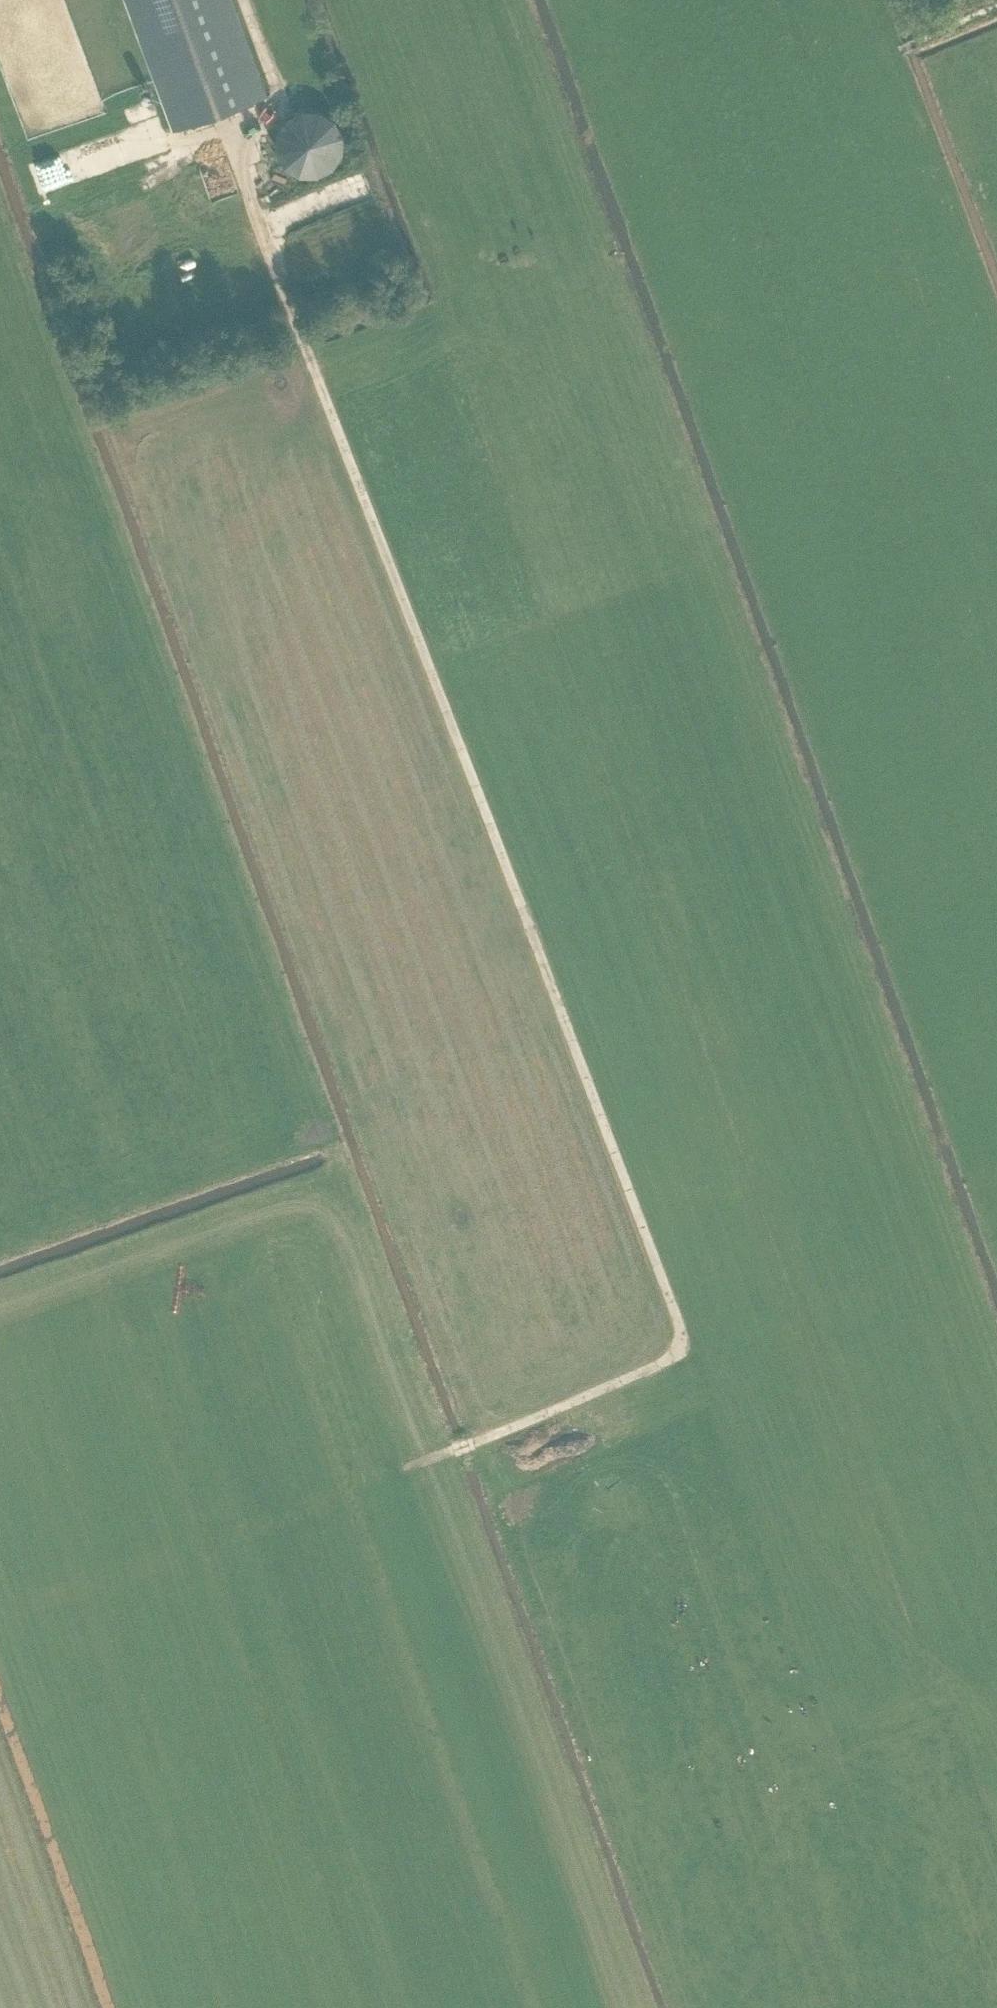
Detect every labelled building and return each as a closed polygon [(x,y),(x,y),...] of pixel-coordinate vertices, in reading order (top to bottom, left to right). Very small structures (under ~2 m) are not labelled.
[(267,94),(233,0),(127,0),(174,128),(267,94)] [(327,118),(323,116),(320,115),(317,114),(314,114),(312,114),(309,114),(306,114),(303,115),(300,116),(298,118),(295,119),(293,121),(291,123),(289,126),(288,128),(286,131),(286,134),(285,136),(285,139),(285,142),(285,145),(286,148),(287,151),(288,153),(289,156),(291,158),(293,160),(296,162),(298,164),(301,165),(303,166),(306,167),(309,167),(312,167),(315,167),(318,166),(321,166),(323,164),(326,163),(328,161),(330,159),(332,157),(334,155),(335,152),(337,149),(337,147),(338,144),(338,141),(338,138),(338,135),(337,132),(336,130),(334,127),(333,124),(331,122),(329,120),(327,118)]
